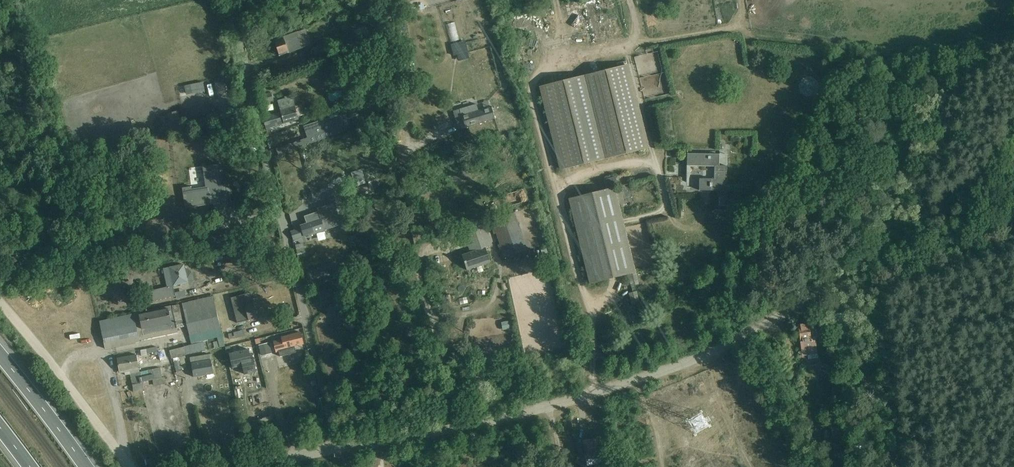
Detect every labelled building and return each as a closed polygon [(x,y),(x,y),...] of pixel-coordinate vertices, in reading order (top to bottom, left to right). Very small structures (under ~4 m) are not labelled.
[(453,22),(446,24),(451,41),(458,39),(453,22)] [(355,30),(357,36),(369,31),(367,25),(355,30)] [(279,56),(311,44),(305,29),(293,33),(292,28),(274,35),(276,40),(274,40),(279,56)] [(344,44),(350,48),(354,43),(349,38),(344,44)] [(313,48),(317,61),(330,56),(328,52),(331,51),(327,42),(313,48)] [(451,46),(453,56),(470,52),(467,42),(451,46)] [(373,65),(370,58),(361,62),(363,68),(373,65)] [(629,64),(538,86),(558,169),(649,147),(629,64)] [(225,77),(214,79),(216,92),(227,90),(225,77)] [(341,82),(344,89),(350,87),(348,80),(341,82)] [(190,84),(192,94),(205,92),(203,82),(190,84)] [(270,82),(257,86),(262,103),(274,100),(272,92),(265,94),(263,85),(270,83),(270,82)] [(266,129),(299,119),(298,116),(296,108),(292,96),(290,96),(290,95),(285,96),(285,98),(277,101),(281,112),(263,117),(266,129)] [(373,108),(371,100),(360,104),(363,112),(373,108)] [(459,129),(482,123),(495,119),(492,106),(490,107),(488,101),(482,102),(484,108),(479,110),(477,104),(453,111),(459,129)] [(296,108),(298,116),(305,114),(303,106),(296,108)] [(340,116),(338,110),(328,113),(329,117),(303,126),(307,138),(276,149),(278,155),(343,132),(338,117),(340,116)] [(382,118),(385,127),(390,125),(387,116),(382,118)] [(309,172),(313,171),(307,149),(303,150),(309,172)] [(688,150),(687,150),(686,182),(688,182),(688,166),(714,166),(714,179),(699,179),(699,190),(726,191),(727,166),(719,165),(719,154),(688,154),(688,150)] [(455,151),(432,158),(433,162),(456,155),(455,151)] [(5,155),(0,159),(0,165),(2,168),(10,162),(5,155)] [(185,208),(214,204),(215,211),(230,209),(226,185),(222,185),(218,164),(203,166),(205,186),(192,188),(192,186),(182,187),(185,208)] [(351,173),(355,183),(365,179),(361,169),(351,173)] [(568,198),(589,284),(628,274),(631,286),(639,284),(636,272),(637,272),(615,187),(618,186),(616,176),(604,179),(606,189),(568,198)] [(369,182),(347,190),(350,200),(372,192),(369,182)] [(322,189),(324,194),(332,190),(330,185),(322,189)] [(507,204),(526,200),(524,189),(505,194),(507,204)] [(316,207),(318,211),(324,229),(327,236),(344,231),(342,223),(346,222),(343,212),(338,214),(334,202),(323,206),(323,204),(316,207)] [(293,240),(324,229),(318,211),(303,216),(305,223),(300,225),(301,229),(291,232),(293,240)] [(502,251),(504,258),(527,249),(515,212),(492,220),(500,244),(497,245),(500,251),(502,251)] [(461,223),(470,252),(462,255),(467,270),(491,263),(486,248),(493,245),(484,216),(461,223)] [(179,233),(163,238),(164,242),(180,237),(179,233)] [(355,235),(348,237),(351,245),(358,242),(355,235)] [(295,245),(299,259),(306,256),(303,243),(295,245)] [(547,248),(541,250),(545,263),(551,262),(547,248)] [(310,282),(339,273),(335,261),(306,270),(310,282)] [(188,283),(189,283),(188,278),(192,271),(186,267),(185,263),(163,268),(167,287),(181,285),(184,285),(187,284),(188,283)] [(226,276),(219,278),(222,288),(230,285),(243,281),(240,270),(225,275),(226,276)] [(97,278),(94,279),(97,291),(108,288),(105,280),(98,281),(97,278)] [(175,304),(206,296),(204,286),(192,289),(193,295),(187,296),(187,294),(173,297),(175,304)] [(629,293),(632,305),(640,303),(637,291),(629,293)] [(237,322),(256,318),(251,292),(231,297),(237,322)] [(220,325),(213,296),(183,303),(185,312),(184,313),(185,320),(187,319),(188,324),(186,324),(192,344),(169,350),(172,359),(173,359),(180,357),(185,356),(186,355),(186,354),(202,350),(202,351),(202,353),(206,351),(204,342),(208,341),(208,339),(217,337),(218,340),(213,342),(215,348),(226,346),(220,325)] [(183,327),(178,305),(99,321),(105,348),(145,340),(145,339),(178,332),(178,328),(183,327)] [(847,312),(835,314),(838,329),(844,328),(850,327),(847,312)] [(508,321),(501,321),(501,330),(509,329),(508,321)] [(808,323),(798,325),(802,355),(797,355),(798,361),(818,358),(815,340),(811,340),(808,323)] [(236,327),(225,330),(228,339),(239,337),(238,335),(241,335),(239,328),(237,329),(236,327)] [(304,344),(301,332),(277,339),(277,340),(274,341),(276,352),(280,352),(281,355),(289,353),(298,351),(296,346),(304,344)] [(272,353),(269,342),(258,345),(261,357),(272,353)] [(244,350),(229,354),(232,368),(252,363),(249,347),(244,348),(244,350)] [(169,358),(167,348),(158,351),(160,361),(169,358)] [(210,354),(190,357),(193,377),(213,374),(213,372),(219,371),(217,359),(211,360),(210,354)] [(117,358),(119,371),(139,368),(137,355),(117,358)] [(188,368),(185,356),(180,357),(173,359),(176,372),(183,370),(182,369),(188,368)] [(134,373),(134,375),(133,375),(136,391),(144,389),(143,382),(152,380),(154,386),(166,383),(164,377),(163,377),(160,368),(134,373)] [(833,438),(841,437),(840,426),(835,427),(832,428),(833,438)] [(851,427),(842,428),(843,440),(852,439),(851,427)] [(583,441),(587,466),(595,465),(595,466),(604,466),(598,439),(583,441)] [(158,455),(139,461),(140,466),(160,461),(158,455)] [(860,461),(853,456),(850,460),(857,465),(860,461)]
